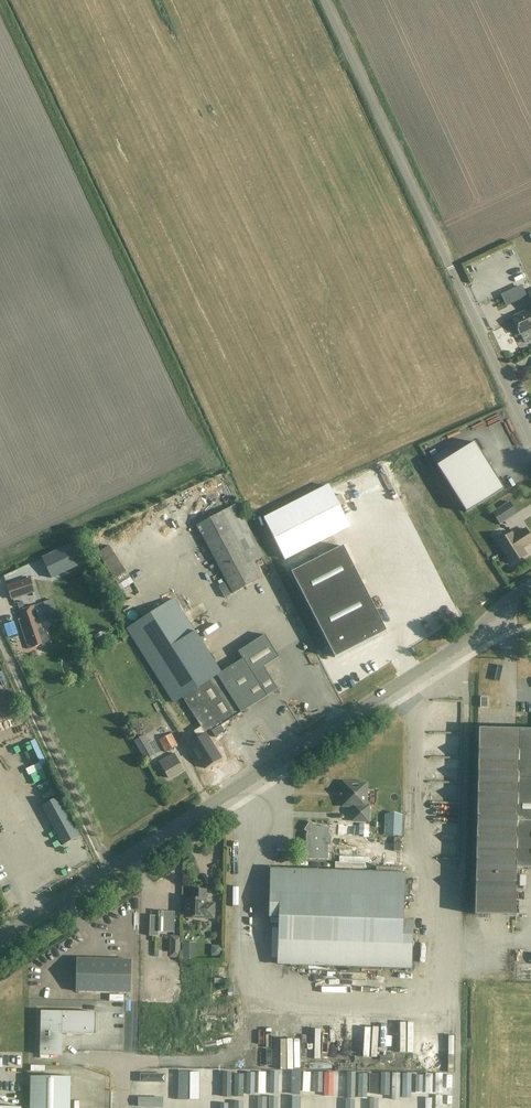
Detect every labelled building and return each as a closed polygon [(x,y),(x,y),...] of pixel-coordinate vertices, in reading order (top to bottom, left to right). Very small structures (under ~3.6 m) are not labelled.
[(506,296),(511,305),(527,297),(523,288),(506,296)] [(512,317),(520,334),(530,329),(530,309),(512,317)] [(475,441),(436,466),(467,513),(505,489),(475,441)] [(516,514),(509,503),(492,513),(499,525),(516,514)] [(263,557),(236,505),(196,526),(233,594),(262,578),(254,562),(263,557)] [(525,529),(514,536),(512,533),(497,543),(511,565),(526,555),(522,548),(530,543),(530,538),(525,529)] [(339,537),(288,566),(335,650),(386,621),(339,537)] [(34,592),(30,578),(6,586),(11,600),(34,592)] [(221,673),(174,599),(127,629),(174,703),(176,701),(181,709),(187,705),(204,731),(187,742),(193,751),(201,746),(211,762),(225,753),(215,737),(223,732),(223,730),(221,726),(276,690),(262,668),(277,658),(263,636),(227,658),(232,666),(221,673)] [(47,603),(49,612),(57,610),(54,601),(47,603)] [(43,632),(34,606),(19,611),(22,619),(18,620),(28,649),(43,644),(43,646),(50,644),(45,632),(43,632)] [(329,660),(322,646),(313,650),(321,665),(329,660)] [(530,868),(530,730),(519,730),(478,729),(474,914),(515,915),(516,868),(530,868)] [(178,746),(172,734),(159,740),(166,752),(178,746)] [(155,755),(144,736),(134,742),(145,761),(155,755)] [(183,769),(174,754),(159,762),(168,778),(183,769)] [(28,783),(31,790),(43,785),(41,778),(28,783)] [(208,778),(203,781),(209,791),(214,788),(208,778)] [(364,786),(344,785),(343,787),(342,808),(352,809),(352,823),(367,824),(367,809),(365,808),(366,788),(364,786)] [(79,836),(57,797),(41,806),(63,845),(79,836)] [(386,825),(386,836),(402,836),(403,822),(394,821),(394,826),(386,825)] [(315,828),(308,823),(303,832),(309,836),(308,837),(307,843),(304,843),(304,861),(326,862),(327,848),(329,848),(329,837),(327,837),(327,829),(315,828)] [(402,874),(270,869),(268,918),(278,919),(277,965),(408,969),(409,919),(401,919),(402,874)] [(205,891),(191,891),(191,900),(185,900),(184,917),(191,917),(191,919),(213,919),(213,905),(204,905),(205,891)] [(174,913),(163,913),(162,919),(158,919),(158,917),(149,917),(149,937),(157,938),(157,933),(173,934),(174,913)] [(182,943),(182,959),(196,960),(197,944),(182,943)] [(130,994),(131,961),(76,959),(75,992),(130,994)] [(95,1013),(41,1012),(40,1056),(61,1056),(62,1035),(95,1035),(95,1013)] [(363,1030),(363,1042),(375,1043),(375,1030),(363,1030)] [(61,1065),(60,1070),(83,1076),(85,1070),(61,1065)] [(30,1077),(30,1107),(70,1107),(70,1078),(30,1077)]
